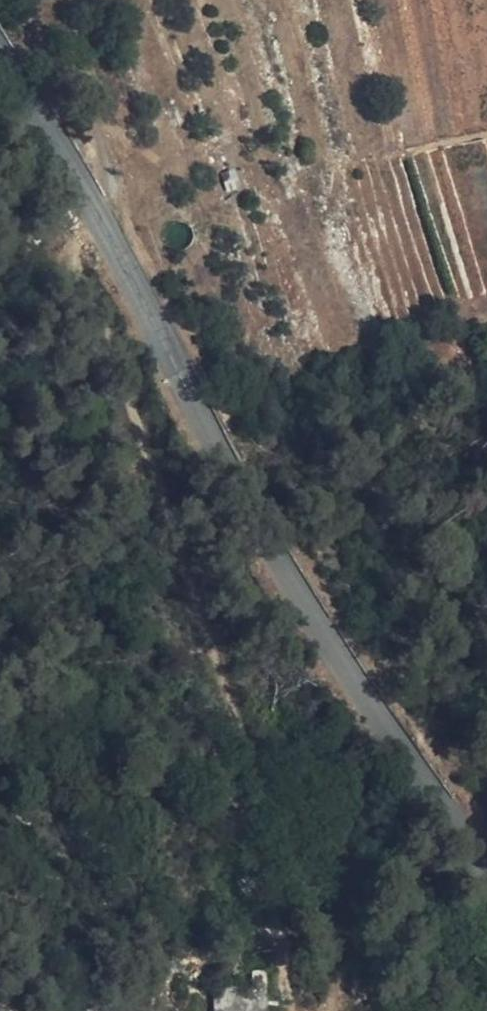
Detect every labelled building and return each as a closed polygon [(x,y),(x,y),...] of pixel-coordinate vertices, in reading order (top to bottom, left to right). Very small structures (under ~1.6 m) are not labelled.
[(218,1010),(271,1010),(269,987),(216,991),(218,1010)]
